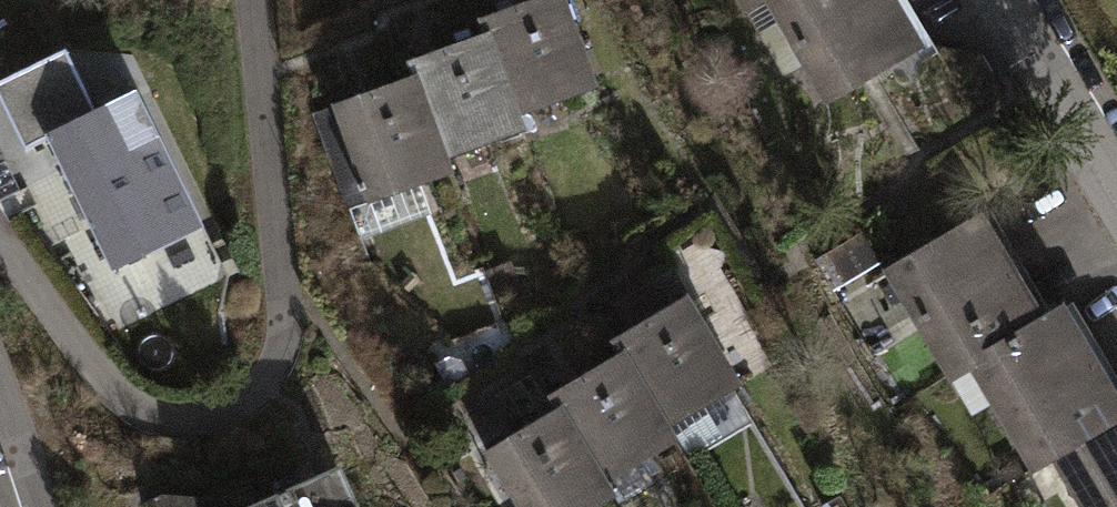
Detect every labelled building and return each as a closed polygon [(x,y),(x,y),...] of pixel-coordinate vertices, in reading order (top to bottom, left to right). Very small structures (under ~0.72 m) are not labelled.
[(328,97),(366,197),(457,163),(452,151),(528,122),(523,107),(601,77),(572,0),(504,0),(479,9),(484,23),(407,52),(412,66),(328,97)] [(746,13),(765,2),(826,100),(930,36),(908,0),(738,0),(746,13)] [(0,76),(0,100),(24,148),(47,137),(110,265),(202,220),(134,81),(92,102),(64,44),(0,76)] [(881,265),(951,380),(972,367),(1032,466),(1054,453),(1056,458),(1086,506),(1116,506),(1116,368),(1070,291),(1049,303),(987,201),(881,265)] [(882,260),(862,229),(814,259),(834,290),(882,260)] [(484,446),(522,506),(582,506),(618,485),(612,474),(681,432),(674,421),(746,376),(688,284),(611,332),(618,344),(549,386),(557,401),(484,446)] [(341,458),(227,506),(362,506),(341,458)] [(218,496),(161,490),(153,493),(160,506),(223,506),(218,496)]
